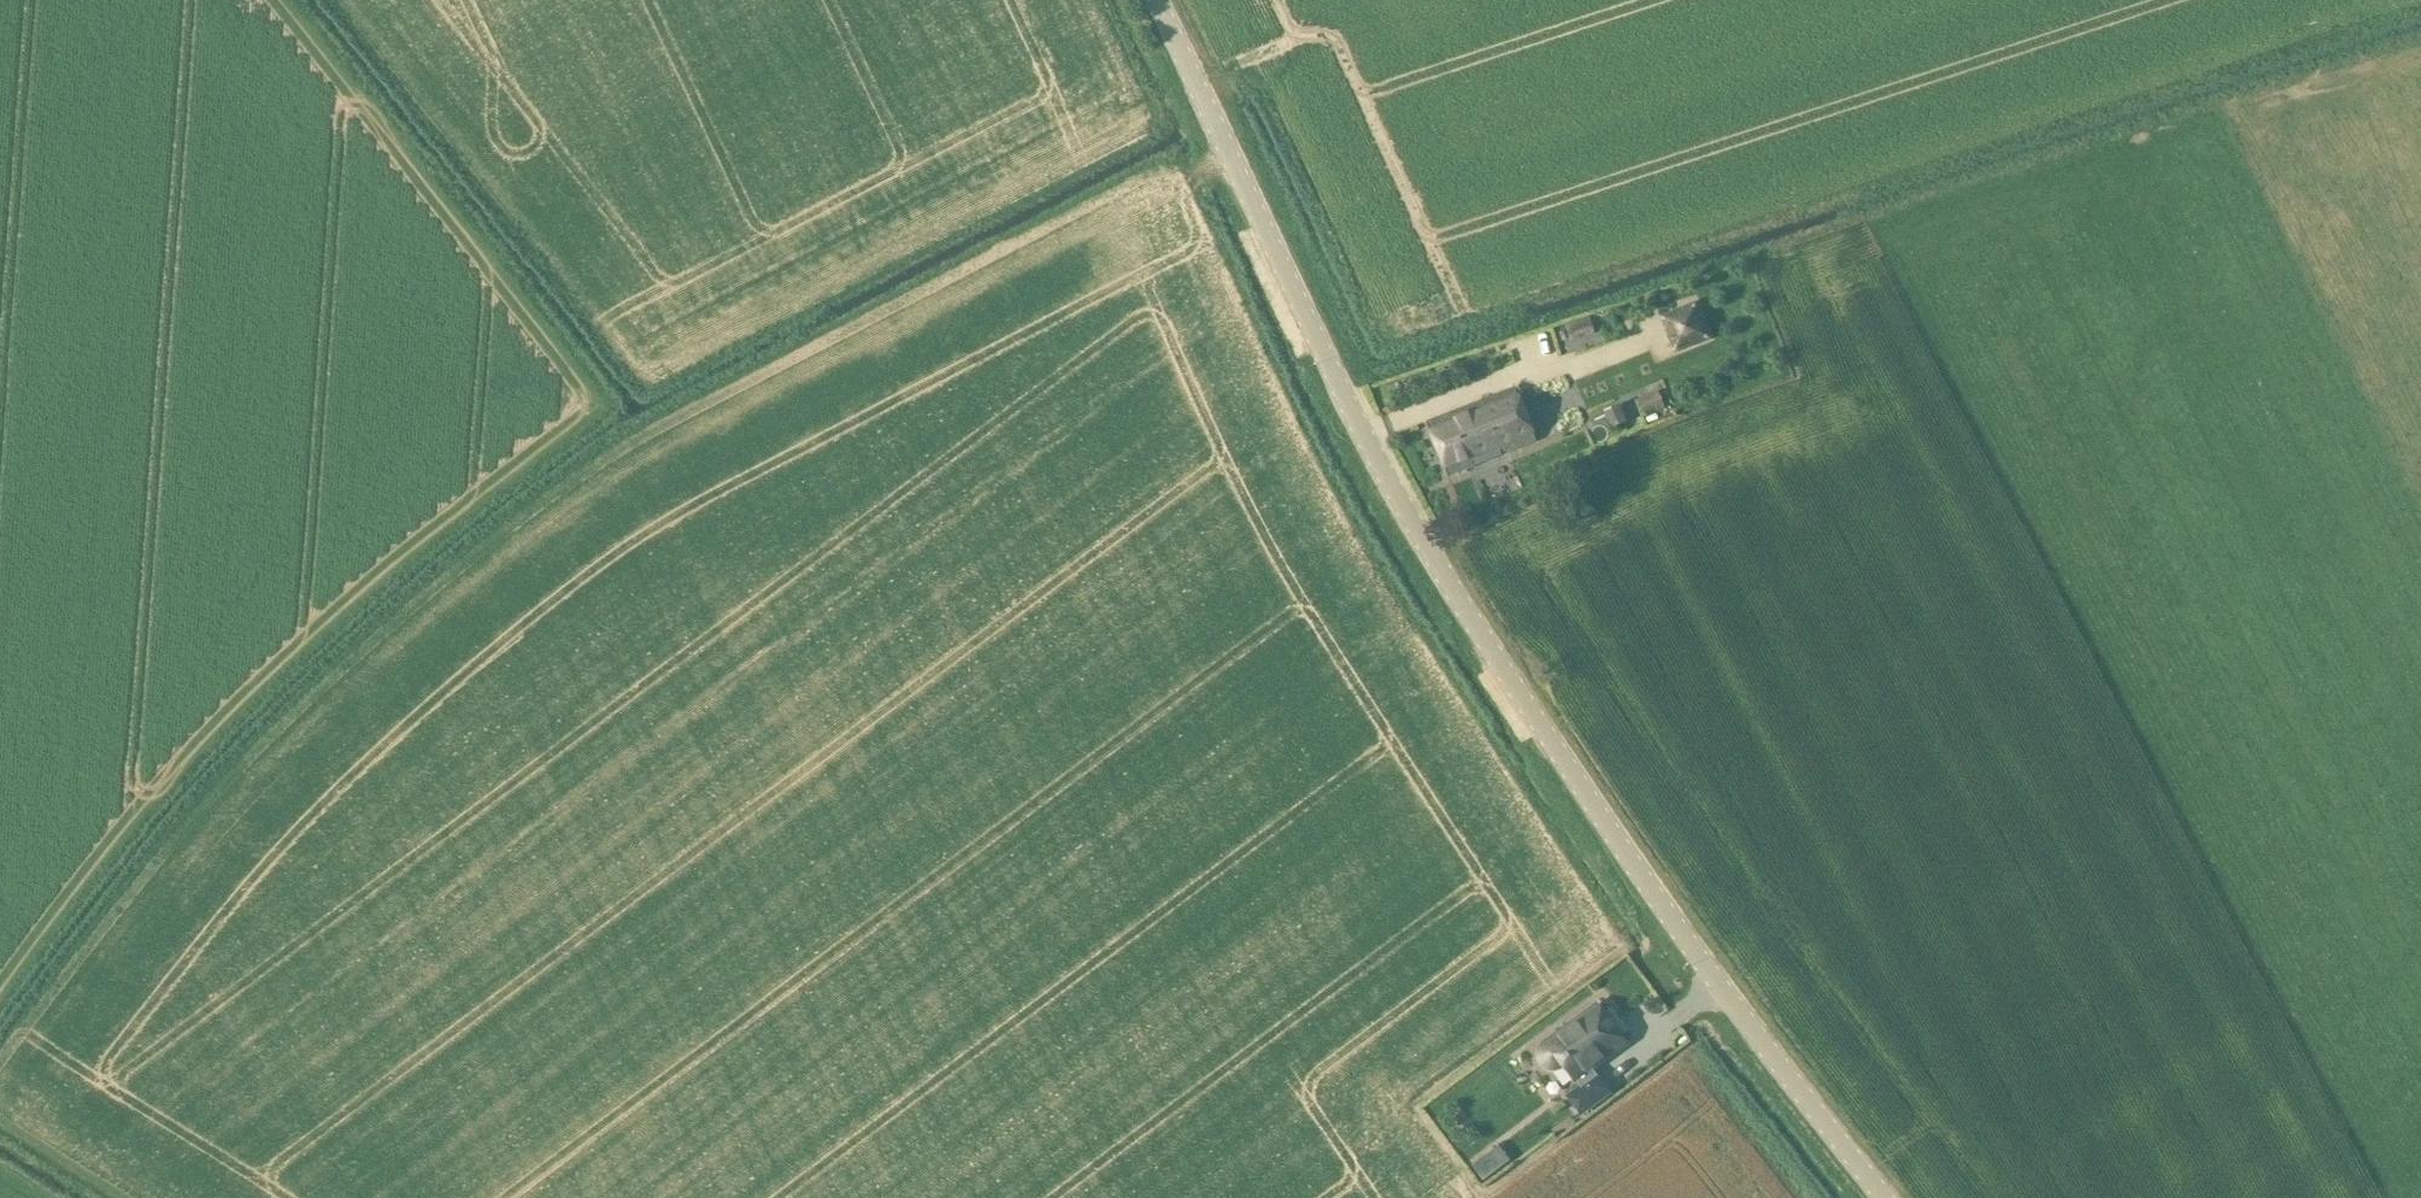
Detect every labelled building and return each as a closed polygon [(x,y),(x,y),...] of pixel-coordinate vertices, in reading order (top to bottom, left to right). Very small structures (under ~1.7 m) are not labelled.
[(1710,339),(1696,304),(1662,318),(1676,352),(1710,339)] [(1515,388),(1428,423),(1449,476),(1537,440),(1515,388)] [(1659,395),(1635,405),(1641,419),(1665,408),(1659,395)] [(1608,427),(1625,421),(1618,403),(1601,409),(1608,427)] [(1612,1027),(1597,1006),(1546,1044),(1544,1046),(1543,1048),(1542,1050),(1541,1052),(1541,1055),(1541,1059),(1543,1062),(1545,1064),(1547,1066),(1550,1067),(1552,1068),(1555,1068),(1557,1067),(1559,1067),(1561,1065),(1563,1064),(1564,1063),(1576,1079),(1577,1078),(1583,1086),(1596,1076),(1591,1068),(1625,1043),(1612,1027)] [(1583,1086),(1568,1096),(1581,1114),(1611,1092),(1598,1075),(1596,1076),(1583,1086)] [(1483,1180),(1492,1174),(1481,1159),(1472,1166),(1483,1180)]
